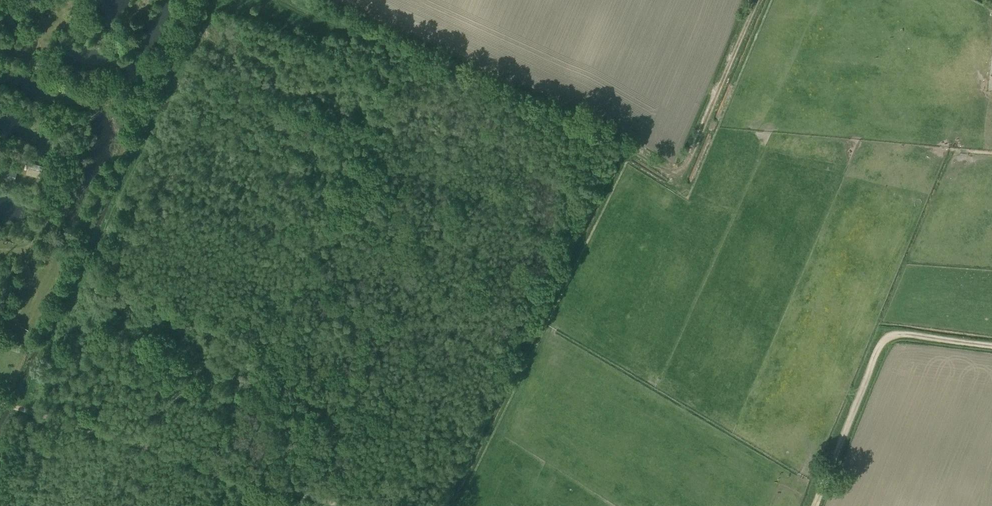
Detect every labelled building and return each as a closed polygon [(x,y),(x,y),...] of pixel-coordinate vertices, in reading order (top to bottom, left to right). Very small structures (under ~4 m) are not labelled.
[(23,63),(26,54),(9,49),(7,58),(23,63)] [(41,63),(40,68),(49,71),(56,74),(58,68),(51,66),(41,63)] [(43,166),(29,162),(26,174),(40,178),(43,166)] [(14,182),(18,171),(3,167),(0,176),(0,178),(14,182)]
